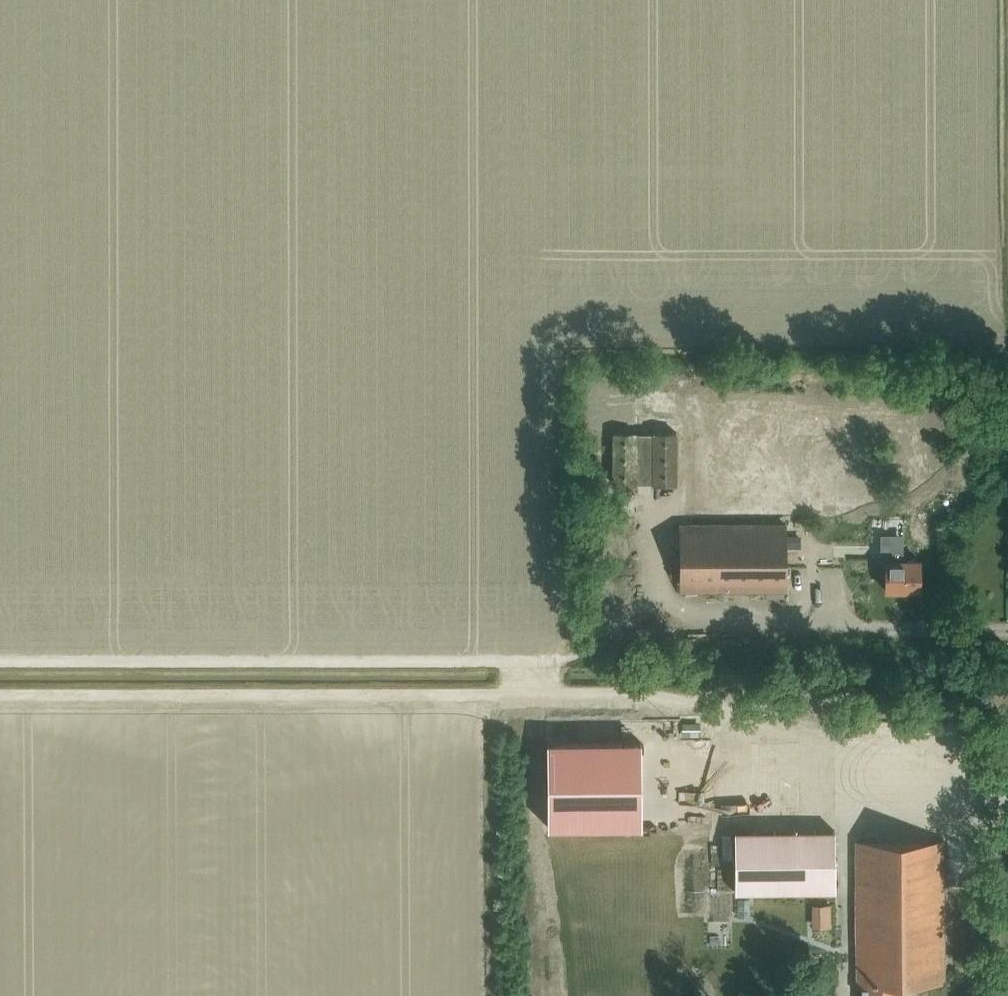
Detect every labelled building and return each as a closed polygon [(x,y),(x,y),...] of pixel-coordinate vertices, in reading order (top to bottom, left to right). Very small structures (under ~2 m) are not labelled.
[(653,434),(636,434),(636,432),(613,432),(613,484),(635,484),(635,482),(653,482),(653,484),(675,484),(676,432),(653,432),(653,434)] [(785,590),(785,524),(679,524),(679,590),(785,590)] [(919,590),(919,560),(902,560),(902,544),(889,544),(889,560),(885,560),(885,590),(919,590)] [(622,827),(621,742),(546,742),(547,827),(622,827)] [(834,829),(733,830),(734,890),(834,889),(834,829)] [(943,980),(941,840),(855,841),(856,985),(861,985),(861,995),(900,995),(900,980),(943,980)] [(819,896),(821,921),(842,920),(841,895),(819,896)]
